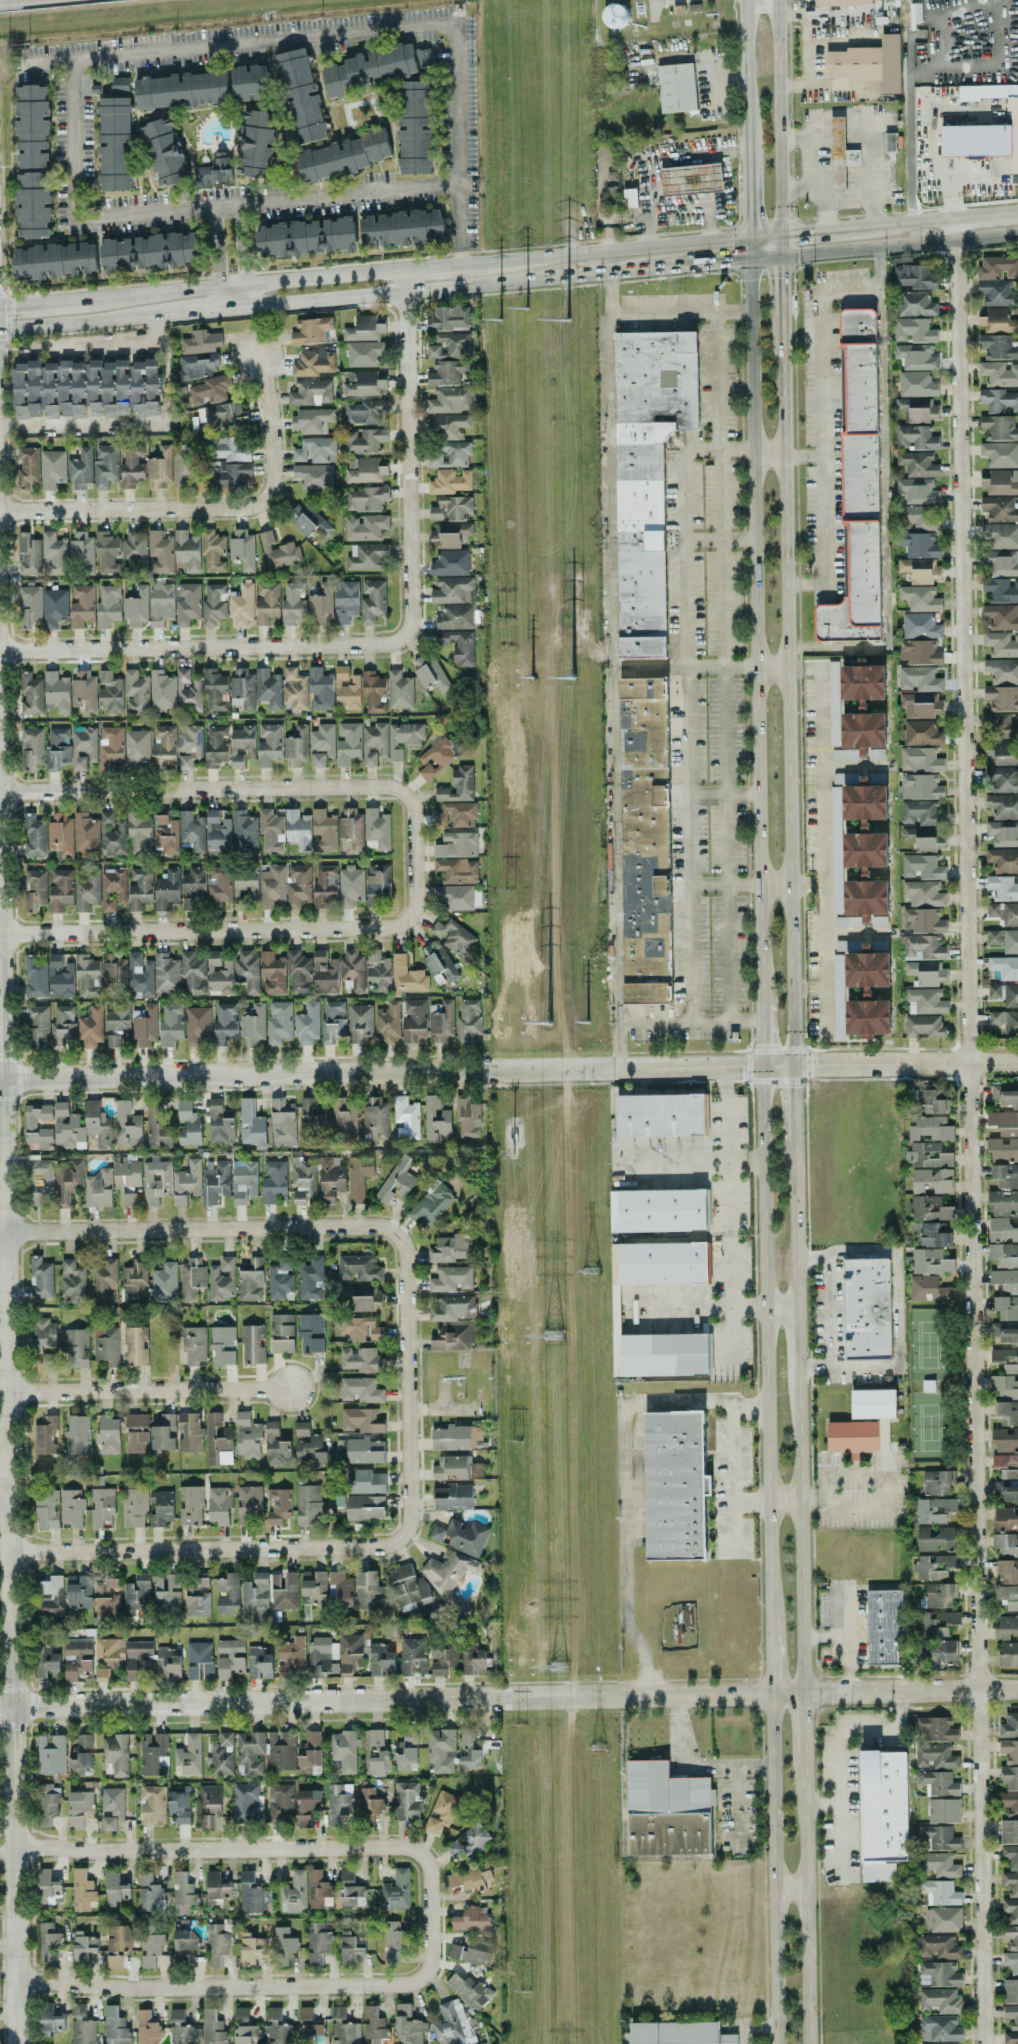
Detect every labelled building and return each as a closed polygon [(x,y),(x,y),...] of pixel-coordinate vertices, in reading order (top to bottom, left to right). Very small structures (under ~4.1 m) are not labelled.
[(602,12),(611,30),(630,20),(621,2),(602,12)] [(900,93),(900,34),(881,34),(881,47),(845,47),(845,51),(825,51),(826,80),(882,79),(882,93),(900,93)] [(417,73),(412,43),(365,51),(366,54),(343,58),(345,64),(323,68),(328,98),(352,94),(350,84),(417,73)] [(297,145),(326,138),(307,47),(276,54),(286,102),(288,102),(297,145)] [(696,111),(693,63),(657,65),(660,113),(696,111)] [(266,64),(248,65),(248,66),(232,67),(234,101),(252,100),(268,98),(266,64)] [(137,109),(183,106),(183,105),(229,102),(227,71),(135,77),(137,109)] [(111,97),(128,97),(128,77),(111,78),(111,97)] [(431,174),(431,127),(430,127),(430,81),(400,81),(400,128),(399,128),(399,174),(431,174)] [(48,86),(16,85),(15,118),(17,118),(17,151),(19,151),(19,168),(47,168),(48,151),(48,118),(48,86)] [(958,86),(959,100),(1009,99),(1009,125),(941,126),(941,156),(1011,155),(1012,173),(1017,173),(1017,85),(958,86)] [(133,190),(131,97),(98,98),(101,191),(133,190)] [(236,176),(269,177),(271,145),(273,145),(274,112),(243,110),(241,146),(238,146),(236,176)] [(159,188),(190,179),(181,151),(180,151),(170,117),(141,125),(159,188)] [(301,183),(348,175),(348,172),(371,167),(370,162),(391,158),(385,126),(360,130),(362,137),(340,141),(340,143),(296,151),(301,183)] [(885,152),(896,151),(896,132),(884,133),(885,152)] [(214,166),(194,166),(195,184),(231,183),(230,153),(213,154),(214,166)] [(661,168),(663,194),(723,190),(721,164),(661,168)] [(49,173),(18,173),(18,190),(17,190),(17,206),(17,222),(20,222),(20,238),(49,238),(50,205),(49,205),(49,173)] [(637,207),(636,189),(625,189),(626,207),(637,207)] [(359,218),(364,250),(445,238),(441,208),(409,212),(409,211),(359,218)] [(256,225),(258,257),(341,250),(341,251),(357,250),(354,217),(321,219),(321,220),(256,225)] [(102,268),(200,267),(200,232),(166,233),(166,237),(102,238),(102,268)] [(16,278),(97,275),(96,243),(78,243),(46,245),(46,246),(14,247),(16,278)] [(979,256),(979,279),(1004,279),(1004,277),(1017,277),(1017,257),(979,256)] [(936,287),(936,273),(929,273),(929,264),(894,265),(894,288),(936,287)] [(928,293),(897,293),(897,315),(937,316),(937,302),(928,302),(928,293)] [(434,307),(434,317),(427,317),(427,330),(469,329),(469,306),(434,307)] [(987,308),(987,317),(978,317),(978,326),(984,326),(984,332),(1017,332),(1017,319),(1008,319),(1008,307),(987,308)] [(880,640),(876,309),(840,309),(840,347),(845,347),(846,432),(841,432),(842,524),(847,524),(848,604),(816,604),(817,641),(880,640)] [(343,340),(383,340),(383,324),(376,324),(376,315),(355,315),(355,327),(343,328),(343,340)] [(290,332),(292,346),(325,341),(324,330),(333,329),(332,316),(296,320),(298,331),(290,332)] [(894,318),(894,341),(937,342),(937,329),(929,329),(929,318),(894,318)] [(222,346),(221,331),(190,332),(190,338),(181,338),(181,353),(215,352),(215,346),(222,346)] [(666,657),(663,431),(698,431),(697,332),(614,333),(619,658),(666,657)] [(470,333),(427,334),(427,358),(470,357),(470,333)] [(1012,346),(1011,334),(978,335),(979,348),(985,348),(986,359),(1017,359),(1017,346),(1012,346)] [(347,367),(378,366),(378,355),(386,355),(386,341),(347,342),(347,367)] [(932,345),(894,344),(894,358),(903,359),(903,369),(937,370),(938,356),(932,356),(932,345)] [(335,372),(334,351),(299,351),(299,363),(292,363),(292,376),(319,376),(319,372),(335,372)] [(16,358),(13,418),(44,420),(44,418),(59,419),(60,417),(87,418),(87,415),(104,416),(129,417),(129,408),(135,408),(135,416),(158,417),(159,397),(158,397),(160,362),(101,359),(102,354),(89,353),(88,363),(43,361),(43,359),(16,358)] [(178,355),(179,378),(211,377),(211,368),(218,368),(218,354),(178,355)] [(428,372),(428,385),(460,385),(460,374),(470,373),(469,360),(434,361),(434,372),(428,372)] [(978,362),(979,375),(986,375),(986,386),(1017,386),(1017,363),(1007,364),(1007,362),(978,362)] [(343,372),(344,382),(343,382),(343,396),(384,395),(383,379),(377,379),(377,371),(343,372)] [(938,396),(937,382),(931,383),(930,371),(899,372),(899,397),(938,396)] [(202,378),(203,384),(188,386),(191,406),(227,400),(225,389),(231,388),(229,374),(202,378)] [(288,405),(331,404),(331,380),(297,380),(298,392),(288,392),(288,405)] [(428,399),(429,412),(471,412),(471,388),(435,389),(435,399),(428,399)] [(979,390),(979,402),(986,402),(986,413),(1009,413),(1009,412),(1017,412),(1017,390),(979,390)] [(936,398),(895,399),(895,411),(904,410),(904,423),(930,422),(930,418),(936,418),(936,398)] [(344,425),(379,424),(379,414),(387,414),(387,399),(360,400),(360,403),(343,404),(344,425)] [(241,416),(241,404),(205,405),(205,426),(248,425),(248,416),(241,416)] [(297,409),(297,415),(291,415),(291,430),(300,429),(300,434),(326,433),(326,421),(334,421),(334,409),(297,409)] [(471,414),(434,414),(434,439),(462,439),(462,427),(471,427),(471,414)] [(1014,427),(1014,415),(980,416),(980,429),(986,429),(986,440),(1017,440),(1017,427),(1014,427)] [(911,448),(911,449),(938,450),(939,436),(931,436),(931,426),(895,425),(895,447),(911,448)] [(379,452),(379,442),(387,442),(387,429),(358,429),(358,430),(344,431),(345,453),(379,452)] [(208,437),(207,458),(224,458),(224,461),(250,461),(250,445),(244,444),(244,438),(208,437)] [(300,438),(301,448),(292,448),(293,462),(336,461),(335,438),(300,438)] [(468,466),(468,455),(472,455),(472,442),(444,442),(445,454),(428,454),(428,467),(468,466)] [(979,443),(980,456),(988,456),(988,468),(1017,467),(1017,442),(979,443)] [(119,481),(118,445),(94,446),(95,490),(107,489),(107,481),(119,481)] [(171,445),(158,445),(158,458),(147,458),(148,479),(150,479),(150,486),(172,485),(171,445)] [(69,459),(69,489),(86,489),(86,483),(92,483),(92,446),(80,446),(80,459),(69,459)] [(135,488),(135,482),(142,482),(142,456),(143,456),(143,446),(122,446),(122,488),(135,488)] [(39,447),(17,447),(16,485),(39,485),(39,447)] [(201,449),(174,448),(173,487),(189,488),(189,480),(200,480),(201,449)] [(66,482),(66,451),(41,451),(41,490),(55,490),(55,483),(66,482)] [(906,477),(939,477),(939,464),(932,464),(932,451),(896,452),(896,465),(906,465),(906,477)] [(382,482),(381,475),(387,475),(387,465),(379,465),(379,457),(345,458),(345,482),(382,482)] [(251,476),(251,462),(209,463),(209,488),(243,487),(243,476),(251,476)] [(335,465),(293,464),(293,478),(300,478),(300,490),(335,490),(335,465)] [(471,470),(461,470),(461,475),(455,475),(454,469),(436,469),(436,480),(429,480),(429,493),(471,492),(471,470)] [(1017,494),(1017,470),(982,471),(983,495),(1017,494)] [(904,503),(940,503),(939,490),(933,490),(933,478),(896,479),(897,491),(904,491),(904,503)] [(388,487),(346,488),(346,511),(381,510),(380,501),(388,501),(388,487)] [(473,496),(438,496),(438,506),(430,506),(429,520),(466,520),(466,512),(472,512),(473,496)] [(981,497),(981,521),(1017,521),(1017,498),(1014,498),(1014,496),(981,497)] [(934,506),(898,505),(897,528),(912,528),(912,530),(940,530),(940,516),(933,516),(934,506)] [(389,515),(360,515),(360,518),(345,518),(346,541),(382,540),(381,529),(389,528),(389,515)] [(439,548),(460,548),(460,536),(473,535),(473,523),(432,523),(432,540),(439,539),(439,548)] [(982,538),(988,538),(989,549),(1017,548),(1017,524),(981,524),(982,538)] [(202,529),(203,572),(225,572),(224,557),(226,557),(225,537),(215,537),(215,528),(202,529)] [(229,559),(241,559),(241,571),(253,572),(254,529),(233,528),(233,537),(229,537),(229,559)] [(146,529),(126,530),(126,538),(110,539),(110,531),(96,531),(97,574),(117,573),(116,556),(122,556),(122,561),(135,561),(135,571),(147,571),(146,529)] [(199,572),(199,536),(187,536),(187,529),(174,530),(175,568),(186,567),(186,573),(199,572)] [(259,532),(267,569),(301,562),(296,541),(275,546),(271,529),(259,532)] [(149,573),(174,572),(173,536),(162,537),(161,530),(148,530),(149,573)] [(67,538),(55,538),(55,531),(43,531),(43,575),(67,575),(67,538)] [(29,532),(18,532),(19,576),(41,575),(41,539),(29,540),(29,532)] [(73,533),(73,540),(68,540),(68,570),(94,569),(93,532),(73,533)] [(941,557),(940,544),(934,544),(934,532),(897,533),(898,546),(906,545),(906,558),(941,557)] [(351,544),(351,556),(346,556),(346,569),(381,570),(381,557),(389,557),(389,544),(351,544)] [(469,575),(469,550),(437,550),(437,562),(431,562),(431,576),(469,575)] [(1017,575),(1017,562),(1016,562),(1016,550),(982,551),(982,564),(989,564),(989,576),(1017,575)] [(939,559),(897,559),(897,572),(910,572),(910,584),(932,584),(932,579),(938,579),(939,559)] [(474,577),(438,577),(438,589),(431,590),(431,603),(471,602),(471,591),(474,591),(474,577)] [(1017,603),(1017,580),(1010,580),(1010,578),(982,578),(982,591),(991,592),(991,602),(1017,603)] [(149,580),(150,628),(162,628),(162,619),(173,619),(173,584),(164,584),(164,579),(149,580)] [(385,580),(362,581),(362,596),(360,596),(361,625),(374,625),(374,616),(386,616),(385,580)] [(358,581),(334,581),(335,625),(349,624),(349,616),(358,616),(358,581)] [(279,582),(257,582),(257,597),(255,597),(255,625),(268,626),(268,617),(279,618),(279,582)] [(315,622),(332,622),(332,582),(319,582),(319,595),(308,595),(308,618),(315,618),(315,622)] [(176,627),(189,627),(189,619),(199,619),(200,584),(176,583),(176,627)] [(225,583),(202,584),(203,627),(217,627),(217,619),(226,618),(225,583)] [(254,620),(252,583),(240,583),(240,592),(228,592),(229,618),(233,618),(233,627),(247,626),(246,620),(254,620)] [(304,618),(303,593),(304,593),(304,583),(284,583),(285,599),(281,599),(282,625),(296,625),(296,618),(304,618)] [(146,626),(147,584),(134,584),(133,598),(124,598),(123,618),(128,619),(128,626),(146,626)] [(94,585),(70,585),(70,628),(83,628),(83,621),(94,621),(94,585)] [(120,585),(97,586),(98,628),(111,628),(111,620),(120,620),(120,585)] [(31,629),(31,622),(42,622),(41,586),(18,587),(19,629),(31,629)] [(934,586),(898,586),(898,600),(908,600),(908,611),(941,611),(941,597),(934,597),(934,586)] [(44,590),(43,629),(60,629),(60,620),(68,620),(68,590),(44,590)] [(475,629),(475,604),(442,604),(442,615),(436,615),(436,629),(475,629)] [(983,618),(990,618),(990,630),(1017,629),(1017,604),(982,605),(983,618)] [(932,613),(902,613),(901,637),(941,638),(942,625),(931,625),(932,613)] [(1011,634),(1011,632),(983,632),(983,646),(990,646),(990,657),(1017,657),(1017,634),(1011,634)] [(907,665),(942,664),(942,651),(935,652),(934,640),(898,641),(899,661),(907,660),(907,665)] [(413,671),(424,689),(434,683),(441,694),(452,687),(434,658),(413,671)] [(983,659),(983,672),(991,672),(991,684),(1017,684),(1017,659),(983,659)] [(829,746),(839,746),(838,661),(828,661),(829,746)] [(283,704),(290,704),(290,710),(307,710),(307,675),(297,675),(297,666),(283,666),(283,704)] [(334,710),(333,675),(322,675),(321,666),(309,667),(309,695),(311,695),(311,710),(334,710)] [(359,675),(348,675),(347,666),(335,666),(335,710),(360,709),(359,675)] [(934,666),(897,667),(897,689),(916,689),(916,691),(943,691),(942,678),(934,678),(934,666)] [(268,711),(281,710),(280,674),(269,674),(269,667),(255,667),(256,700),(267,700),(268,711)] [(202,711),(201,677),(192,677),(192,684),(190,684),(189,668),(177,668),(177,711),(202,711)] [(226,676),(217,676),(217,668),(204,669),(205,711),(227,710),(226,676)] [(137,669),(124,670),(124,699),(126,699),(126,713),(149,713),(148,676),(137,677),(137,669)] [(254,710),(254,669),(231,669),(231,706),(241,706),(241,711),(254,710)] [(388,708),(413,708),(413,677),(401,677),(401,669),(388,669),(388,708)] [(175,708),(175,676),(164,676),(164,670),(150,670),(151,708),(175,708)] [(45,704),(56,703),(57,714),(69,713),(69,678),(57,678),(57,671),(44,671),(45,704)] [(385,678),(377,678),(377,671),(363,671),(364,713),(386,713),(385,678)] [(31,672),(18,672),(19,714),(43,713),(42,678),(31,678),(31,672)] [(98,707),(105,707),(105,713),(122,712),(122,678),(112,679),(112,675),(103,675),(103,688),(97,688),(98,707)] [(620,678),(623,1004),(670,1003),(667,678),(620,678)] [(71,707),(82,707),(83,714),(96,713),(96,679),(71,679),(71,707)] [(1017,711),(1017,687),(983,687),(984,700),(990,700),(991,711),(1017,711)] [(905,718),(934,718),(935,714),(941,714),(941,694),(900,694),(900,707),(905,707),(905,718)] [(885,747),(885,712),(841,713),(842,747),(859,747),(859,757),(868,757),(867,747),(885,747)] [(985,715),(985,729),(993,728),(993,738),(1017,738),(1017,714),(985,715)] [(943,732),(934,732),(934,720),(904,720),(904,745),(943,744),(943,732)] [(388,723),(373,722),(373,726),(363,726),(362,766),(376,767),(377,758),(387,758),(388,723)] [(334,756),(334,723),(317,723),(317,731),(310,731),(309,751),(311,751),(311,767),(325,767),(325,756),(334,756)] [(336,766),(350,766),(350,757),(360,757),(360,723),(338,723),(338,738),(336,738),(336,766)] [(403,761),(403,745),(423,745),(423,723),(388,724),(389,761),(403,761)] [(256,740),(257,767),(271,767),(270,759),(281,759),(281,724),(259,725),(259,740),(256,740)] [(308,765),(308,724),(291,724),(291,737),(284,737),(284,759),(288,759),(288,765),(308,765)] [(175,725),(153,725),(153,741),(151,741),(151,769),(176,768),(175,725)] [(202,758),(202,726),(179,725),(178,769),(192,770),(192,758),(202,758)] [(244,768),(244,752),(246,752),(246,760),(255,760),(255,725),(231,725),(231,768),(244,768)] [(122,726),(98,727),(99,769),(123,768),(122,726)] [(228,726),(206,726),(205,768),(220,768),(221,760),(228,761),(228,726)] [(96,727),(82,727),(82,732),(71,732),(72,771),(86,771),(85,754),(87,754),(88,763),(97,762),(96,727)] [(20,729),(22,771),(33,771),(32,763),(44,763),(43,728),(20,729)] [(47,771),(61,770),(60,763),(70,762),(69,728),(46,728),(47,771)] [(150,731),(126,730),(125,769),(138,770),(139,762),(149,762),(150,731)] [(416,757),(424,767),(418,772),(425,781),(461,753),(447,734),(416,757)] [(993,741),(994,749),(987,749),(988,765),(1017,765),(1017,740),(993,741)] [(936,747),(900,747),(901,772),(944,771),(944,758),(936,758),(936,747)] [(831,750),(832,759),(858,759),(858,749),(831,750)] [(473,800),(473,766),(451,766),(451,787),(435,787),(435,800),(473,800)] [(985,767),(985,781),(993,781),(993,792),(1017,792),(1017,767),(985,767)] [(859,773),(833,773),(833,783),(859,783),(859,773)] [(898,774),(899,799),(944,798),(944,785),(938,785),(937,774),(898,774)] [(843,785),(843,819),(861,819),(861,833),(844,833),(844,867),(887,867),(887,832),(868,832),(868,819),(886,819),(886,785),(843,785)] [(831,913),(842,913),(840,786),(830,787),(831,913)] [(1017,819),(1017,794),(985,795),(985,808),(992,808),(992,820),(1017,819)] [(917,823),(917,825),(937,825),(936,800),(901,801),(901,823),(917,823)] [(450,827),(476,826),(476,802),(440,802),(441,824),(450,824),(450,827)] [(390,850),(390,814),(378,814),(378,808),(365,807),(365,849),(390,850)] [(260,808),(260,852),(284,851),(283,816),(273,816),(272,808),(260,808)] [(337,851),(336,815),(326,815),(325,808),(312,808),(312,837),(315,836),(315,851),(337,851)] [(233,849),(257,848),(257,815),(247,815),(247,809),(232,810),(233,849)] [(310,816),(298,816),(298,809),(285,809),(285,842),(297,841),(298,852),(310,851),(310,816)] [(343,810),(343,817),(339,817),(340,839),(350,838),(351,851),(364,850),(362,809),(343,810)] [(179,811),(180,849),(188,849),(188,854),(205,853),(204,817),(193,817),(193,810),(179,811)] [(230,818),(219,818),(219,810),(206,810),(207,850),(231,849),(230,818)] [(113,811),(100,811),(101,855),(126,855),(125,819),(115,820),(115,827),(114,827),(113,811)] [(74,812),(75,851),(99,850),(99,819),(90,819),(89,812),(74,812)] [(48,847),(60,847),(60,855),(73,855),(72,814),(53,815),(53,822),(47,822),(48,847)] [(151,815),(127,815),(126,840),(131,840),(130,853),(151,853),(151,815)] [(47,819),(24,818),(23,856),(46,857),(47,819)] [(986,822),(986,835),(993,835),(993,847),(1017,846),(1017,821),(986,822)] [(915,852),(937,852),(937,848),(944,848),(944,828),(914,829),(915,852)] [(477,857),(477,832),(442,832),(442,843),(433,843),(433,856),(477,857)] [(1017,873),(1017,849),(985,849),(986,863),(994,862),(995,873),(1017,873)] [(902,878),(945,878),(945,866),(937,866),(937,855),(902,855),(902,878)] [(477,859),(434,859),(434,873),(440,873),(441,884),(477,883),(477,859)] [(260,871),(260,908),(274,908),(274,903),(285,903),(285,865),(268,865),(268,871),(260,871)] [(288,865),(288,880),(287,880),(287,907),(301,907),(300,901),(311,901),(311,865),(288,865)] [(314,907),(337,907),(337,866),(314,865),(314,907)] [(207,902),(230,903),(231,867),(210,866),(209,882),(208,882),(207,902)] [(339,867),(340,904),(365,904),(364,869),(355,869),(355,866),(339,867)] [(205,867),(188,867),(188,873),(181,873),(181,894),(205,894),(205,867)] [(126,868),(113,868),(113,873),(101,873),(102,912),(115,912),(115,896),(117,896),(117,903),(126,903),(126,868)] [(130,868),(130,883),(128,883),(128,912),(141,911),(141,903),(153,903),(152,868),(130,868)] [(179,868),(166,868),(166,878),(154,878),(154,911),(167,911),(167,904),(179,904),(179,868)] [(36,913),(36,905),(47,905),(46,869),(24,870),(25,913),(36,913)] [(49,884),(49,913),(62,912),(62,904),(73,904),(73,869),(50,869),(50,884),(49,884)] [(75,912),(88,912),(88,904),(100,904),(100,870),(87,870),(87,880),(75,880),(75,912)] [(233,910),(249,910),(250,902),(257,902),(258,873),(234,873),(233,910)] [(844,880),(845,916),(835,916),(835,926),(872,926),(872,914),(888,914),(887,880),(844,880)] [(903,881),(903,894),(910,894),(910,906),(946,906),(946,892),(939,892),(939,880),(903,881)] [(481,908),(480,886),(436,887),(436,909),(481,908)] [(197,898),(183,897),(182,910),(196,911),(197,898)] [(987,917),(1000,917),(999,925),(1017,926),(1017,903),(987,903),(987,917)] [(946,932),(946,919),(940,919),(939,908),(903,908),(903,921),(911,921),(912,933),(946,932)] [(438,920),(429,930),(439,939),(440,938),(460,956),(476,940),(451,917),(443,925),(438,920)] [(1017,954),(1017,929),(1003,930),(1003,954),(1017,954)] [(988,945),(1001,944),(1001,930),(987,930),(988,945)] [(903,959),(947,960),(947,946),(937,946),(937,936),(904,935),(903,959)] [(835,950),(862,951),(862,940),(835,940),(835,950)] [(366,949),(367,987),(373,987),(373,992),(390,992),(389,958),(380,958),(380,948),(366,949)] [(310,993),(311,957),(299,957),(299,950),(287,949),(286,977),(291,977),(291,992),(310,993)] [(314,993),(338,993),(337,958),(326,958),(326,949),(313,950),(314,993)] [(205,994),(204,959),(195,959),(195,951),(182,951),(183,995),(205,994)] [(232,961),(222,961),(223,970),(213,971),(213,965),(220,965),(220,951),(207,951),(208,990),(220,990),(220,995),(232,995),(232,961)] [(285,957),(273,958),(273,951),(260,951),(260,980),(263,980),(263,994),(285,993),(285,957)] [(343,951),(343,958),(339,958),(338,979),(347,979),(347,993),(364,993),(365,951),(343,951)] [(128,952),(129,996),(153,996),(153,960),(141,961),(141,952),(128,952)] [(179,991),(179,959),(169,959),(169,952),(154,952),(155,991),(179,991)] [(259,994),(258,952),(233,952),(234,982),(245,982),(245,994),(259,994)] [(446,981),(446,982),(458,976),(448,953),(438,958),(435,952),(423,958),(435,986),(446,981)] [(845,953),(846,987),(867,986),(867,987),(889,986),(888,952),(845,953)] [(89,953),(76,954),(77,996),(100,996),(99,961),(89,961),(89,953)] [(406,953),(392,953),(392,991),(427,990),(427,970),(406,970),(406,953)] [(37,954),(24,954),(25,997),(47,997),(46,961),(38,961),(37,954)] [(62,954),(48,954),(49,997),(74,997),(73,963),(62,963),(62,954)] [(843,954),(832,955),(834,1039),(844,1039),(843,954)] [(103,955),(103,983),(126,983),(126,955),(103,955)] [(988,970),(1000,970),(1000,980),(1017,980),(1017,957),(988,957),(988,970)] [(917,986),(938,986),(938,981),(945,981),(944,962),(903,962),(903,975),(916,975),(917,986)] [(1017,1007),(1017,984),(988,984),(988,999),(1004,998),(1004,1007),(1017,1007)] [(906,989),(906,1014),(948,1013),(947,1000),(941,1000),(941,988),(906,989)] [(426,999),(402,999),(403,1043),(416,1043),(416,1037),(427,1037),(426,999)] [(448,1042),(448,1037),(455,1036),(454,999),(441,999),(441,1004),(428,1005),(430,1043),(448,1042)] [(460,999),(460,1015),(456,1016),(456,1042),(472,1042),(472,1034),(481,1034),(480,999),(460,999)] [(375,1008),(376,1039),(400,1039),(399,1000),(386,1000),(387,1008),(375,1008)] [(889,1000),(846,1001),(847,1034),(864,1034),(864,1039),(874,1038),(874,1034),(890,1034),(889,1000)] [(268,1045),(281,1045),(280,1039),(291,1039),(291,1001),(267,1002),(268,1045)] [(318,1001),(306,1002),(306,1014),(294,1014),(295,1043),(319,1043),(318,1001)] [(321,1002),(323,1044),(336,1044),(336,1036),(346,1035),(345,1001),(321,1002)] [(258,1046),(258,1039),(264,1039),(265,1002),(250,1002),(250,1011),(240,1011),(240,1037),(245,1037),(245,1045),(258,1046)] [(129,1003),(112,1003),(112,1011),(105,1011),(106,1047),(120,1047),(120,1039),(129,1039),(129,1003)] [(156,1003),(143,1004),(144,1010),(132,1010),(134,1045),(157,1044),(156,1003)] [(237,1038),(236,1003),(214,1003),(214,1046),(227,1045),(227,1039),(237,1038)] [(103,1045),(102,1004),(90,1005),(90,1017),(79,1018),(79,1046),(103,1045)] [(183,1038),(183,1004),(159,1005),(160,1047),(173,1046),(173,1039),(183,1038)] [(48,1005),(26,1006),(27,1049),(38,1048),(38,1041),(49,1040),(48,1005)] [(74,1005),(54,1006),(54,1021),(50,1022),(51,1043),(75,1043),(74,1005)] [(362,1043),(362,1036),(373,1036),(373,1005),(348,1005),(348,1043),(362,1043)] [(210,1007),(185,1007),(186,1047),(199,1046),(199,1036),(211,1036),(210,1007)] [(989,1029),(1001,1029),(1001,1036),(1017,1036),(1017,1011),(988,1012),(989,1029)] [(942,1015),(905,1015),(905,1037),(942,1037),(942,1015)] [(999,1098),(1000,1108),(1017,1107),(1017,1084),(991,1084),(991,1099),(999,1098)] [(922,1113),(949,1113),(949,1099),(943,1099),(943,1089),(918,1090),(919,1104),(922,1104),(922,1113)] [(616,1096),(617,1137),(705,1135),(704,1093),(616,1096)] [(393,1096),(394,1125),(396,1125),(396,1139),(419,1139),(418,1103),(407,1103),(407,1095),(393,1096)] [(451,1110),(439,1110),(439,1095),(424,1095),(425,1142),(438,1142),(438,1134),(451,1134),(451,1110)] [(234,1141),(234,1110),(222,1110),(222,1097),(208,1098),(209,1142),(234,1141)] [(265,1116),(252,1116),(251,1097),(240,1098),(240,1144),(255,1143),(255,1150),(265,1150),(265,1116)] [(325,1106),(315,1106),(314,1097),(301,1098),(302,1124),(304,1124),(304,1145),(319,1145),(318,1125),(326,1125),(325,1106)] [(296,1147),(295,1105),(284,1105),(284,1098),(271,1098),(272,1147),(296,1147)] [(363,1138),(387,1138),(388,1098),(371,1098),(371,1106),(363,1106),(363,1138)] [(480,1103),(471,1103),(471,1098),(456,1098),(455,1121),(460,1121),(459,1137),(480,1137),(480,1103)] [(357,1136),(357,1111),(341,1111),(341,1099),(333,1099),(332,1136),(357,1136)] [(86,1135),(94,1135),(94,1149),(108,1149),(108,1139),(112,1139),(111,1116),(100,1117),(99,1100),(85,1100),(86,1135)] [(131,1100),(116,1100),(116,1147),(142,1147),(141,1115),(131,1115),(131,1100)] [(178,1145),(201,1145),(201,1118),(193,1117),(193,1100),(178,1100),(178,1145)] [(85,1126),(80,1126),(80,1113),(68,1114),(68,1101),(55,1102),(56,1149),(85,1149),(85,1126)] [(25,1105),(26,1144),(37,1144),(37,1149),(52,1149),(51,1128),(37,1129),(36,1120),(52,1119),(52,1104),(25,1105)] [(147,1145),(172,1146),(173,1124),(159,1124),(159,1104),(147,1104),(147,1145)] [(998,1125),(998,1135),(1017,1135),(1017,1112),(987,1113),(987,1125),(998,1125)] [(946,1116),(915,1117),(915,1125),(908,1125),(908,1140),(919,1140),(919,1135),(930,1135),(930,1140),(953,1140),(953,1125),(946,1125),(946,1116)] [(989,1161),(1017,1161),(1017,1138),(988,1138),(989,1161)] [(908,1167),(952,1166),(952,1153),(943,1153),(943,1142),(910,1143),(911,1150),(908,1150),(908,1167)] [(416,1178),(404,1171),(412,1157),(402,1152),(375,1198),(387,1205),(394,1193),(392,1192),(393,1192),(404,1199),(416,1178)] [(117,1207),(136,1207),(135,1186),(141,1186),(141,1160),(126,1161),(125,1156),(116,1157),(117,1207)] [(316,1194),(316,1159),(301,1159),(301,1157),(291,1157),(291,1187),(293,1187),(293,1204),(305,1204),(305,1194),(316,1194)] [(335,1204),(335,1192),(346,1192),(346,1165),(339,1165),(338,1157),(320,1157),(320,1204),(335,1204)] [(349,1203),(364,1203),(364,1176),(374,1176),(374,1157),(349,1157),(349,1203)] [(200,1158),(188,1158),(188,1171),(173,1171),(173,1206),(189,1206),(188,1196),(201,1195),(200,1158)] [(53,1159),(29,1160),(30,1206),(54,1205),(53,1159)] [(82,1160),(57,1160),(57,1207),(70,1207),(70,1192),(82,1192),(82,1160)] [(217,1205),(217,1195),(229,1195),(230,1160),(215,1160),(215,1169),(203,1169),(202,1205),(217,1205)] [(286,1160),(262,1161),(263,1204),(276,1204),(276,1197),(286,1197),(286,1160)] [(171,1161),(143,1162),(144,1206),(158,1206),(158,1195),(172,1195),(171,1161)] [(247,1205),(246,1196),(257,1196),(256,1161),(243,1161),(243,1166),(232,1166),(233,1205),(247,1205)] [(990,1165),(990,1178),(996,1178),(997,1188),(1017,1188),(1017,1164),(990,1165)] [(85,1207),(112,1206),(111,1167),(100,1167),(100,1175),(85,1175),(85,1207)] [(953,1192),(952,1169),(911,1169),(912,1193),(953,1192)] [(422,1218),(429,1224),(455,1197),(437,1180),(406,1214),(416,1223),(422,1218)] [(609,1232),(708,1231),(707,1189),(608,1191),(609,1232)] [(1017,1241),(1017,1191),(987,1191),(987,1205),(992,1205),(992,1214),(1017,1214),(1017,1226),(1014,1226),(1014,1218),(989,1218),(990,1242),(1017,1241)] [(941,1195),(911,1196),(912,1220),(953,1219),(953,1206),(941,1206),(941,1195)] [(938,1222),(911,1223),(912,1233),(920,1233),(920,1247),(951,1246),(951,1232),(938,1232),(938,1222)] [(436,1235),(436,1248),(429,1248),(429,1262),(455,1262),(455,1258),(471,1258),(471,1235),(436,1235)] [(708,1284),(708,1242),(619,1244),(620,1285),(708,1284)] [(988,1258),(995,1258),(996,1268),(1017,1267),(1017,1243),(988,1244),(988,1258)] [(912,1273),(954,1274),(954,1259),(943,1259),(943,1248),(912,1248),(912,1273)] [(52,1262),(41,1263),(41,1255),(30,1255),(31,1298),(53,1298),(52,1262)] [(323,1256),(309,1255),(309,1265),(299,1265),(298,1299),(322,1299),(323,1256)] [(209,1266),(209,1301),(223,1300),(223,1295),(235,1295),(234,1256),(220,1256),(220,1266),(209,1266)] [(263,1256),(249,1256),(249,1264),(239,1263),(239,1300),(263,1300),(263,1256)] [(338,1256),(338,1281),(383,1280),(383,1267),(375,1267),(374,1256),(338,1256)] [(86,1268),(76,1268),(75,1258),(61,1259),(61,1296),(68,1296),(68,1303),(86,1303),(86,1268)] [(92,1265),(93,1302),(117,1301),(116,1258),(104,1258),(104,1265),(92,1265)] [(122,1302),(143,1302),(143,1286),(146,1286),(146,1258),(132,1258),(132,1267),(122,1267),(122,1302)] [(293,1300),(293,1272),(291,1272),(292,1258),(278,1258),(278,1265),(269,1264),(268,1299),(293,1300)] [(843,1360),(890,1360),(890,1259),(842,1259),(843,1360)] [(179,1260),(180,1301),(194,1300),(194,1288),(206,1288),(205,1264),(197,1264),(197,1260),(179,1260)] [(151,1269),(152,1302),(177,1301),(176,1261),(163,1261),(163,1269),(151,1269)] [(436,1267),(436,1278),(428,1278),(429,1292),(457,1291),(457,1289),(472,1288),(472,1266),(436,1267)] [(1001,1284),(1001,1294),(1017,1293),(1017,1270),(989,1270),(990,1284),(1001,1284)] [(910,1300),(952,1299),(951,1287),(938,1287),(937,1275),(909,1275),(910,1300)] [(352,1311),(373,1311),(374,1305),(378,1305),(379,1288),(345,1287),(345,1295),(352,1295),(352,1311)] [(476,1319),(476,1296),(437,1297),(437,1308),(430,1308),(430,1320),(476,1319)] [(997,1320),(1017,1320),(1017,1296),(997,1297),(997,1320)] [(293,1314),(270,1315),(271,1353),(294,1353),(294,1337),(293,1314)] [(323,1314),(298,1314),(298,1338),(301,1338),(302,1353),(324,1353),(323,1314)] [(340,1317),(340,1334),(347,1334),(347,1341),(383,1340),(383,1326),(374,1327),(374,1316),(340,1317)] [(56,1319),(32,1319),(32,1351),(42,1351),(42,1347),(56,1347),(56,1319)] [(469,1350),(469,1343),(475,1343),(475,1322),(438,1323),(438,1339),(430,1339),(430,1351),(469,1350)] [(992,1344),(1017,1343),(1017,1322),(991,1323),(992,1344)] [(242,1325),(242,1364),(264,1364),(264,1325),(242,1325)] [(147,1326),(124,1327),(125,1367),(148,1366),(147,1326)] [(117,1327),(93,1328),(94,1360),(109,1360),(109,1367),(118,1367),(117,1327)] [(184,1366),(206,1365),(206,1327),(184,1327),(184,1366)] [(210,1327),(211,1351),(214,1351),(214,1365),(236,1365),(235,1327),(210,1327)] [(89,1329),(63,1329),(63,1354),(68,1354),(68,1367),(88,1368),(89,1329)] [(621,1377),(709,1375),(708,1333),(620,1335),(621,1377)] [(376,1348),(340,1348),(341,1369),(357,1369),(357,1372),(384,1371),(383,1357),(376,1357),(376,1348)] [(1017,1373),(1017,1350),(990,1351),(990,1363),(1003,1363),(1003,1374),(1017,1373)] [(990,1390),(997,1390),(998,1399),(1017,1399),(1017,1375),(989,1375),(990,1390)] [(376,1377),(340,1378),(341,1401),(356,1400),(356,1403),(385,1402),(384,1389),(376,1389),(376,1377)] [(895,1389),(851,1390),(852,1418),(896,1418),(895,1389)] [(994,1402),(994,1416),(1000,1416),(1000,1426),(1017,1425),(1017,1401),(994,1402)] [(341,1408),(341,1431),(356,1431),(356,1432),(384,1432),(384,1420),(376,1420),(376,1408),(341,1408)] [(250,1411),(236,1411),(236,1429),(237,1429),(237,1458),(260,1458),(260,1423),(250,1423),(250,1411)] [(647,1560),(706,1559),(703,1411),(644,1412),(647,1560)] [(221,1412),(206,1412),(208,1465),(233,1464),(232,1426),(222,1427),(221,1412)] [(175,1413),(160,1414),(160,1420),(151,1420),(152,1450),(176,1449),(175,1413)] [(199,1413),(177,1413),(178,1452),(203,1451),(202,1428),(200,1428),(199,1413)] [(120,1453),(119,1419),(110,1419),(109,1414),(99,1414),(99,1433),(95,1433),(96,1445),(100,1445),(100,1454),(120,1453)] [(149,1453),(149,1414),(126,1414),(126,1453),(149,1453)] [(34,1454),(58,1453),(57,1415),(45,1415),(45,1424),(33,1425),(34,1454)] [(90,1454),(90,1415),(68,1415),(68,1430),(65,1430),(65,1454),(90,1454)] [(889,1418),(879,1418),(878,1450),(888,1450),(888,1439),(889,1418)] [(278,1421),(265,1421),(266,1465),(291,1465),(290,1433),(279,1434),(278,1421)] [(309,1421),(295,1422),(295,1436),(309,1436),(309,1421)] [(878,1451),(878,1421),(827,1422),(827,1452),(851,1452),(851,1460),(862,1460),(862,1451),(878,1451)] [(432,1450),(482,1449),(482,1425),(447,1426),(447,1429),(431,1429),(432,1450)] [(991,1443),(995,1442),(996,1452),(1017,1451),(1017,1428),(1009,1428),(990,1429),(991,1443)] [(296,1465),(326,1465),(326,1450),(322,1450),(321,1433),(310,1434),(310,1441),(295,1441),(296,1465)] [(385,1462),(385,1441),(369,1441),(369,1438),(346,1438),(346,1463),(385,1462)] [(1017,1479),(1017,1454),(991,1455),(992,1469),(1000,1469),(1000,1479),(1017,1479)] [(432,1480),(446,1480),(445,1475),(456,1474),(456,1478),(478,1478),(478,1465),(469,1465),(468,1455),(438,1456),(439,1465),(432,1465),(432,1480)] [(385,1473),(370,1473),(371,1469),(352,1469),(352,1479),(348,1479),(348,1493),(385,1493),(385,1473)] [(924,1495),(949,1494),(948,1485),(955,1485),(954,1470),(923,1471),(924,1495)] [(92,1485),(103,1485),(103,1476),(92,1476),(92,1485)] [(998,1481),(998,1503),(1017,1503),(1017,1480),(998,1481)] [(472,1509),(472,1484),(448,1484),(449,1488),(434,1488),(435,1509),(472,1509)] [(297,1524),(318,1524),(318,1514),(322,1514),(321,1485),(296,1485),(297,1524)] [(180,1525),(202,1525),(202,1486),(179,1486),(180,1525)] [(260,1486),(237,1486),(238,1523),(261,1522),(260,1486)] [(230,1526),(231,1488),(209,1487),(208,1521),(216,1521),(216,1526),(230,1526)] [(114,1488),(91,1488),(92,1528),(113,1528),(113,1515),(115,1515),(114,1488)] [(123,1527),(144,1527),(144,1513),(147,1513),(147,1488),(123,1489),(123,1527)] [(81,1489),(61,1490),(62,1527),(82,1526),(82,1509),(85,1509),(85,1497),(81,1497),(81,1489)] [(269,1489),(269,1512),(267,1512),(268,1525),(282,1524),(282,1518),(291,1518),(291,1489),(269,1489)] [(59,1529),(58,1490),(35,1490),(35,1529),(59,1529)] [(149,1527),(165,1527),(165,1521),(174,1520),(173,1491),(149,1491),(149,1504),(155,1504),(155,1514),(149,1514),(149,1527)] [(385,1518),(384,1495),(346,1496),(346,1519),(385,1518)] [(916,1524),(947,1523),(946,1512),(959,1512),(958,1498),(916,1499),(916,1524)] [(993,1508),(994,1531),(1017,1531),(1017,1507),(993,1508)] [(489,1530),(451,1515),(446,1529),(433,1524),(428,1538),(441,1542),(444,1535),(450,1537),(447,1545),(479,1558),(489,1530)] [(917,1527),(917,1550),(955,1550),(955,1527),(917,1527)] [(1015,1539),(1015,1533),(992,1534),(992,1548),(1000,1548),(1000,1557),(1017,1557),(1017,1539),(1015,1539)] [(420,1568),(450,1608),(459,1602),(451,1590),(465,1579),(461,1574),(470,1568),(474,1573),(479,1569),(462,1547),(439,1565),(433,1557),(420,1568)] [(958,1555),(914,1556),(915,1580),(947,1579),(947,1569),(959,1569),(958,1555)] [(997,1574),(1002,1574),(1002,1584),(1017,1584),(1017,1560),(996,1560),(997,1574)] [(389,1568),(399,1612),(416,1608),(414,1601),(430,1597),(425,1577),(414,1579),(411,1563),(389,1568)] [(302,1596),(310,1596),(310,1605),(326,1605),(327,1571),(302,1571),(302,1596)] [(353,1578),(344,1578),(344,1571),(329,1571),(330,1605),(354,1604),(353,1578)] [(381,1609),(381,1586),(377,1586),(377,1571),(356,1571),(357,1609),(381,1609)] [(242,1581),(242,1615),(260,1615),(260,1621),(268,1621),(268,1572),(253,1572),(253,1581),(242,1581)] [(298,1573),(272,1572),(271,1608),(297,1609),(298,1573)] [(155,1575),(154,1610),(179,1611),(180,1574),(165,1573),(165,1576),(155,1575)] [(238,1613),(238,1573),(226,1573),(226,1578),(216,1579),(217,1594),(216,1594),(217,1613),(238,1613)] [(123,1583),(124,1617),(136,1616),(136,1609),(150,1609),(150,1574),(135,1574),(135,1583),(123,1583)] [(63,1575),(40,1575),(39,1615),(62,1616),(63,1575)] [(92,1607),(91,1575),(67,1576),(68,1608),(92,1607)] [(210,1616),(209,1577),(194,1577),(194,1584),(185,1584),(186,1616),(210,1616)] [(118,1580),(95,1581),(95,1617),(119,1617),(118,1580)] [(957,1597),(956,1583),(925,1584),(926,1607),(951,1607),(950,1598),(957,1597)] [(867,1664),(903,1664),(903,1590),(867,1590),(867,1664)] [(959,1611),(918,1612),(919,1637),(948,1636),(947,1625),(960,1625),(959,1611)] [(1013,1639),(1013,1640),(1017,1640),(1017,1616),(998,1616),(998,1627),(994,1627),(994,1640),(1013,1639)] [(352,1676),(352,1661),(363,1661),(362,1645),(368,1645),(368,1632),(339,1632),(340,1676),(352,1676)] [(304,1635),(293,1635),(293,1643),(279,1643),(279,1663),(278,1663),(278,1677),(293,1677),(293,1668),(304,1668),(304,1635)] [(339,1674),(338,1643),(331,1643),(330,1637),(309,1637),(310,1664),(321,1664),(321,1675),(339,1674)] [(96,1638),(95,1681),(110,1681),(110,1669),(118,1670),(119,1653),(124,1653),(124,1639),(96,1638)] [(425,1638),(400,1639),(401,1675),(413,1675),(412,1658),(417,1658),(417,1674),(426,1673),(425,1638)] [(91,1639),(64,1639),(65,1681),(92,1680),(91,1639)] [(217,1658),(217,1679),(230,1679),(229,1670),(245,1669),(244,1640),(217,1640),(217,1653),(227,1653),(227,1657),(217,1658)] [(152,1641),(125,1641),(126,1681),(139,1680),(139,1674),(154,1674),(153,1654),(152,1641)] [(956,1641),(916,1641),(917,1664),(957,1663),(956,1641)] [(1017,1666),(1017,1642),(999,1641),(999,1666),(1017,1666)] [(186,1643),(187,1680),(199,1680),(198,1663),(203,1663),(204,1678),(213,1678),(211,1642),(186,1643)] [(486,1650),(479,1650),(479,1643),(461,1643),(462,1675),(486,1674),(486,1650)] [(387,1644),(369,1645),(370,1676),(384,1675),(395,1674),(394,1652),(387,1652),(387,1644)] [(181,1656),(173,1655),(173,1647),(157,1647),(156,1680),(170,1680),(180,1680),(181,1656)] [(273,1654),(265,1653),(266,1647),(248,1647),(247,1678),(261,1679),(261,1678),(272,1678),(273,1654)] [(59,1678),(60,1649),(36,1649),(35,1678),(48,1678),(48,1677),(59,1678)] [(1005,1712),(1005,1723),(998,1724),(999,1737),(1017,1736),(1017,1712),(1005,1712)] [(915,1717),(916,1730),(925,1730),(926,1741),(958,1741),(958,1728),(951,1728),(951,1717),(915,1717)] [(396,1767),(418,1767),(418,1727),(403,1727),(403,1741),(395,1741),(396,1767)] [(461,1769),(479,1768),(478,1750),(471,1750),(471,1728),(460,1728),(461,1769)] [(370,1775),(390,1774),(390,1750),(384,1750),(384,1729),(368,1729),(368,1746),(377,1746),(378,1758),(370,1758),(370,1775)] [(428,1763),(432,1763),(433,1773),(455,1773),(454,1729),(427,1729),(428,1763)] [(236,1733),(237,1776),(262,1775),(262,1760),(255,1760),(255,1755),(264,1754),(264,1731),(250,1732),(250,1741),(244,1741),(244,1733),(236,1733)] [(295,1732),(268,1731),(268,1770),(294,1770),(295,1732)] [(311,1774),(311,1765),(320,1766),(321,1731),(306,1731),(306,1743),(298,1743),(297,1774),(311,1774)] [(340,1774),(357,1773),(356,1738),(355,1738),(355,1731),(330,1732),(331,1760),(340,1760),(340,1774)] [(233,1774),(231,1732),(218,1732),(219,1746),(210,1746),(211,1761),(213,1761),(214,1775),(233,1774)] [(142,1775),(167,1775),(166,1733),(141,1734),(142,1775)] [(200,1775),(200,1733),(185,1733),(186,1748),(173,1749),(173,1766),(180,1766),(180,1775),(200,1775)] [(69,1746),(70,1768),(85,1767),(85,1751),(92,1750),(91,1734),(77,1734),(77,1746),(69,1746)] [(128,1777),(127,1746),(133,1745),(133,1734),(102,1735),(103,1762),(112,1762),(113,1777),(128,1777)] [(66,1773),(65,1735),(48,1735),(38,1735),(39,1774),(66,1773)] [(950,1744),(915,1743),(914,1767),(958,1768),(959,1755),(950,1755),(950,1744)] [(907,1750),(860,1751),(861,1882),(895,1881),(895,1860),(908,1860),(907,1750)] [(711,1854),(710,1806),(715,1806),(715,1789),(710,1789),(710,1777),(669,1778),(668,1760),(627,1761),(628,1855),(711,1854)] [(1017,1791),(1017,1766),(1002,1766),(1002,1791),(1017,1791)] [(959,1796),(959,1782),(951,1782),(952,1771),(917,1771),(917,1784),(927,1784),(927,1795),(959,1796)] [(420,1782),(395,1781),(394,1820),(419,1821),(420,1782)] [(51,1827),(51,1815),(58,1814),(58,1794),(52,1794),(52,1784),(35,1784),(36,1827),(51,1827)] [(260,1784),(233,1785),(234,1823),(261,1822),(260,1784)] [(293,1784),(268,1784),(269,1820),(294,1820),(293,1784)] [(327,1784),(328,1811),(329,1827),(342,1826),(342,1815),(351,1814),(350,1791),(344,1791),(343,1784),(327,1784)] [(140,1824),(156,1824),(156,1821),(165,1821),(165,1786),(140,1785),(140,1801),(140,1824)] [(221,1816),(220,1785),(198,1786),(199,1828),(208,1828),(208,1816),(221,1816)] [(189,1786),(167,1786),(168,1815),(177,1815),(177,1824),(190,1823),(189,1786)] [(376,1787),(360,1788),(361,1814),(383,1813),(383,1797),(376,1798),(376,1787)] [(123,1788),(101,1788),(102,1831),(116,1830),(116,1820),(124,1820),(123,1788)] [(297,1790),(298,1828),(310,1828),(310,1810),(321,1810),(320,1790),(297,1790)] [(423,1829),(436,1834),(440,1824),(448,1827),(459,1797),(439,1790),(430,1814),(429,1813),(423,1829)] [(92,1812),(93,1792),(69,1791),(68,1829),(82,1829),(83,1811),(92,1812)] [(1000,1793),(1001,1806),(1008,1806),(1009,1818),(1017,1817),(1017,1792),(1000,1793)] [(960,1823),(960,1798),(928,1799),(928,1823),(960,1823)] [(460,1835),(466,1841),(460,1846),(455,1841),(446,1848),(454,1858),(464,1849),(470,1856),(492,1838),(477,1820),(460,1835)] [(1000,1820),(1001,1844),(1017,1844),(1017,1820),(1000,1820)] [(925,1850),(960,1850),(960,1837),(952,1837),(952,1825),(919,1826),(919,1841),(925,1841),(925,1850)] [(960,1877),(960,1863),(953,1864),(953,1852),(918,1853),(919,1875),(932,1875),(933,1878),(960,1877)] [(446,1875),(450,1889),(462,1885),(464,1891),(485,1885),(484,1880),(492,1878),(488,1864),(446,1875)] [(382,1901),(388,1901),(388,1910),(410,1909),(409,1867),(393,1868),(394,1883),(381,1883),(382,1901)] [(61,1880),(51,1880),(51,1868),(37,1869),(38,1905),(62,1904),(61,1880)] [(86,1868),(72,1868),(73,1911),(89,1911),(88,1900),(97,1900),(96,1890),(93,1890),(92,1880),(86,1880),(86,1868)] [(280,1886),(280,1904),(285,1904),(286,1912),(306,1912),(306,1869),(292,1869),(292,1886),(280,1886)] [(322,1869),(309,1869),(309,1908),(332,1907),(332,1881),(322,1882),(322,1869)] [(364,1906),(364,1886),(354,1886),(354,1869),(341,1869),(341,1906),(364,1906)] [(206,1871),(207,1901),(231,1900),(231,1882),(220,1883),(219,1870),(206,1871)] [(240,1912),(264,1913),(264,1902),(269,1903),(270,1888),(254,1888),(255,1870),(241,1870),(240,1912)] [(153,1884),(152,1871),(139,1872),(140,1911),(163,1910),(162,1884),(153,1884)] [(186,1871),(173,1871),(174,1914),(189,1913),(189,1904),(197,1904),(196,1883),(187,1884),(186,1871)] [(119,1872),(106,1872),(107,1906),(115,1906),(115,1898),(130,1898),(130,1884),(119,1884),(119,1872)] [(952,1880),(919,1880),(919,1893),(927,1892),(927,1905),(961,1904),(961,1891),(952,1891),(952,1880)] [(1001,1899),(1002,1912),(1008,1912),(1009,1924),(1017,1924),(1017,1899),(1001,1899)] [(490,1929),(489,1914),(478,1914),(478,1905),(463,1906),(463,1916),(451,1916),(451,1930),(490,1929)] [(961,1907),(925,1908),(926,1932),(962,1931),(961,1907)] [(404,1931),(398,1931),(398,1921),(384,1921),(383,1953),(404,1953),(404,1931)] [(54,1922),(39,1922),(40,1961),(53,1961),(52,1946),(62,1946),(62,1929),(54,1930),(54,1922)] [(309,1922),(307,1950),(309,1950),(308,1965),(321,1966),(322,1953),(330,1953),(331,1923),(309,1922)] [(207,1924),(208,1967),(222,1967),(222,1955),(228,1955),(228,1944),(231,1944),(231,1933),(222,1933),(222,1924),(207,1924)] [(130,1952),(131,1925),(107,1925),(107,1968),(121,1968),(122,1952),(130,1952)] [(154,1968),(155,1956),(161,1956),(161,1945),(164,1945),(164,1934),(154,1934),(154,1925),(141,1925),(140,1968),(154,1968)] [(289,1926),(274,1927),(274,1966),(288,1966),(288,1953),(297,1953),(297,1937),(289,1938),(289,1926)] [(1002,1926),(1003,1939),(1009,1939),(1009,1950),(1017,1950),(1017,1926),(1002,1926)] [(189,1929),(174,1930),(174,1938),(178,1938),(179,1950),(198,1949),(197,1938),(190,1939),(189,1929)] [(98,1955),(98,1937),(83,1937),(82,1931),(73,1931),(74,1962),(88,1962),(88,1955),(98,1955)] [(265,1937),(250,1938),(250,1932),(240,1932),(241,1967),(254,1966),(254,1955),(265,1954),(265,1937)] [(341,1965),(365,1964),(365,1948),(356,1948),(356,1933),(341,1933),(341,1965)] [(919,1957),(934,1957),(933,1958),(962,1959),(962,1946),(954,1946),(954,1935),(920,1934),(919,1957)] [(467,1942),(462,1961),(488,1967),(492,1949),(474,1944),(474,1943),(467,1942)] [(463,1945),(450,1943),(448,1958),(460,1960),(463,1945)] [(1003,1952),(1003,1966),(1010,1966),(1010,1976),(1017,1976),(1017,1952),(1003,1952)] [(962,1986),(962,1973),(955,1973),(955,1962),(919,1961),(919,1985),(962,1986)] [(445,1982),(476,2012),(492,1995),(470,1974),(463,1981),(455,1972),(445,1982)] [(1003,2003),(1017,2003),(1017,1979),(1003,1979),(1003,2003)] [(919,1989),(919,2011),(935,2011),(935,2014),(963,2013),(963,1997),(956,1997),(956,1988),(919,1989)] [(442,2020),(432,2022),(437,2043),(462,2043),(477,2040),(471,2018),(464,2020),(459,1998),(438,2003),(442,2020)] [(64,2029),(64,2014),(53,2014),(53,2003),(41,2003),(40,2037),(50,2037),(50,2029),(64,2029)] [(422,2032),(428,2032),(427,2020),(411,2020),(411,2003),(395,2003),(396,2036),(402,2035),(402,2043),(422,2043),(422,2032)] [(72,2004),(72,2043),(95,2043),(96,2020),(85,2020),(85,2004),(72,2004)] [(128,2017),(118,2017),(118,2005),(104,2005),(105,2043),(128,2043),(128,2017)] [(371,2038),(371,2043),(380,2043),(380,2038),(387,2038),(387,2017),(378,2017),(377,2005),(364,2005),(364,2039),(371,2038)] [(1003,2006),(1004,2018),(1011,2018),(1011,2030),(1017,2030),(1017,2005),(1003,2006)] [(346,2024),(346,2006),(332,2006),(333,2043),(360,2043),(360,2023),(346,2024)] [(251,2035),(258,2034),(258,2025),(248,2025),(248,2007),(234,2008),(235,2043),(252,2043),(251,2035)] [(291,2025),(281,2025),(281,2007),(267,2007),(267,2022),(268,2043),(291,2043),(291,2025)] [(322,2024),(313,2024),(312,2007),(299,2007),(300,2043),(322,2043),(322,2024)] [(171,2043),(194,2043),(193,2038),(201,2038),(200,2026),(184,2027),(183,2008),(170,2009),(170,2023),(171,2043)] [(203,2008),(203,2043),(226,2043),(227,2021),(216,2021),(216,2008),(203,2008)] [(159,2021),(150,2022),(150,2009),(136,2010),(137,2043),(160,2043),(159,2021)] [(956,2016),(920,2016),(921,2041),(963,2040),(963,2027),(956,2027),(956,2016)] [(737,2034),(720,2034),(719,2021),(631,2022),(631,2043),(737,2043),(737,2034)] [(1003,2032),(1004,2043),(1017,2043),(1017,2032),(1003,2032)]
